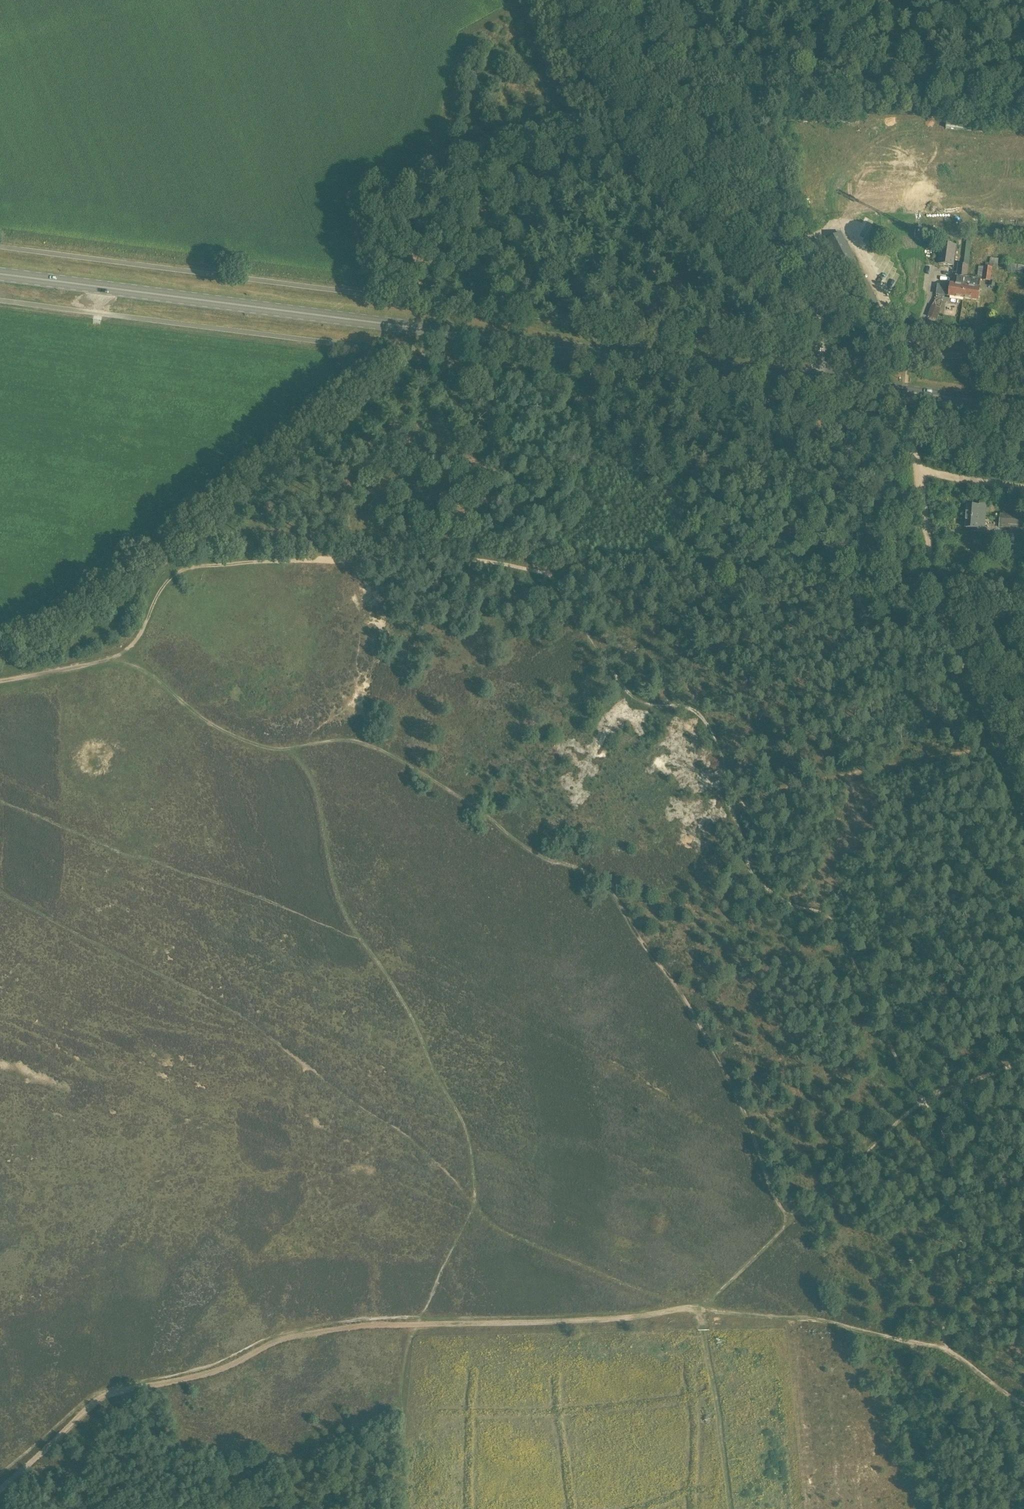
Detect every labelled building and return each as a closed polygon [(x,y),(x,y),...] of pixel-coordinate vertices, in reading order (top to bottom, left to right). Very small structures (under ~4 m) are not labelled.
[(887,230),(880,230),(881,237),(881,243),(884,243),(888,242),(887,230)] [(877,304),(841,233),(828,239),(865,310),(877,304)] [(950,266),(951,245),(935,244),(934,265),(950,266)] [(952,276),(950,297),(978,300),(981,280),(990,281),(992,267),(998,267),(998,260),(990,259),(989,268),(979,266),(977,279),(967,278),(969,266),(959,265),(958,276),(952,276)] [(1003,263),(1002,272),(1015,274),(1017,265),(1003,263)] [(932,305),(928,316),(935,319),(940,308),(932,305)] [(967,502),(966,526),(972,526),(972,529),(972,531),(974,531),(986,531),(987,514),(993,514),(993,508),(988,508),(988,503),(986,503),(977,503),(967,502)] [(1022,532),(1023,513),(1010,512),(1010,514),(1000,513),(1000,527),(1009,528),(1009,531),(1022,532)]
